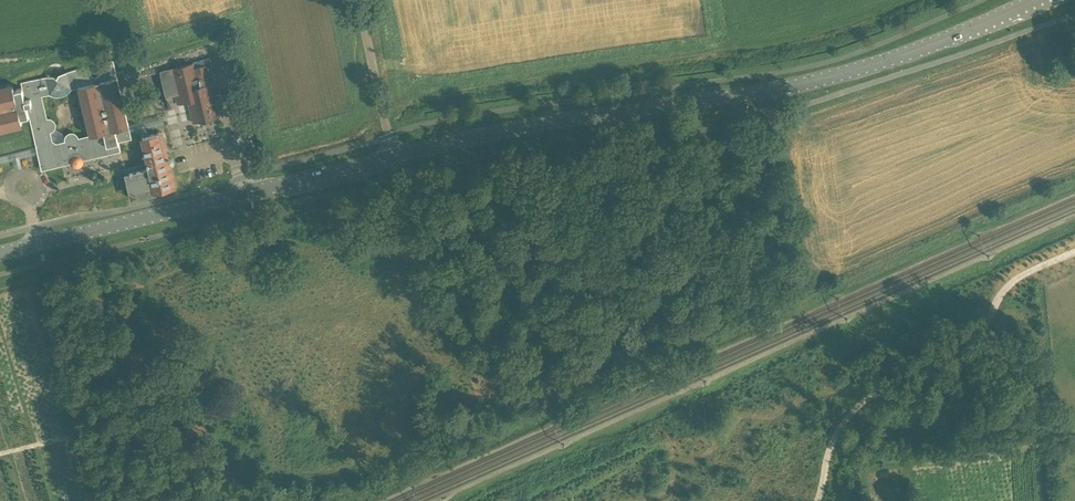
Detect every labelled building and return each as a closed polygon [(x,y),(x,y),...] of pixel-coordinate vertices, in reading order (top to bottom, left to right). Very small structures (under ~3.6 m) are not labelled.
[(131,198),(171,189),(171,190),(176,189),(170,167),(171,167),(172,166),(173,166),(173,165),(174,164),(174,163),(174,162),(174,161),(173,160),(173,159),(172,158),(171,158),(171,157),(170,157),(169,157),(162,132),(148,135),(146,127),(147,127),(146,121),(129,125),(113,60),(67,72),(21,83),(22,88),(14,90),(13,86),(0,89),(0,127),(22,122),(21,118),(29,116),(42,170),(67,164),(66,163),(70,162),(71,164),(72,166),(73,167),(75,167),(77,168),(79,168),(80,167),(82,166),(83,164),(84,163),(84,161),(84,159),(87,158),(88,158),(120,151),(118,141),(132,138),(130,131),(140,129),(142,137),(143,137),(147,157),(142,158),(143,158),(145,163),(122,168),(124,174),(126,173),(131,198)] [(160,71),(166,97),(175,95),(177,102),(188,100),(193,122),(200,121),(200,122),(213,119),(213,118),(220,116),(214,93),(218,92),(211,63),(194,67),(193,63),(160,71)]
